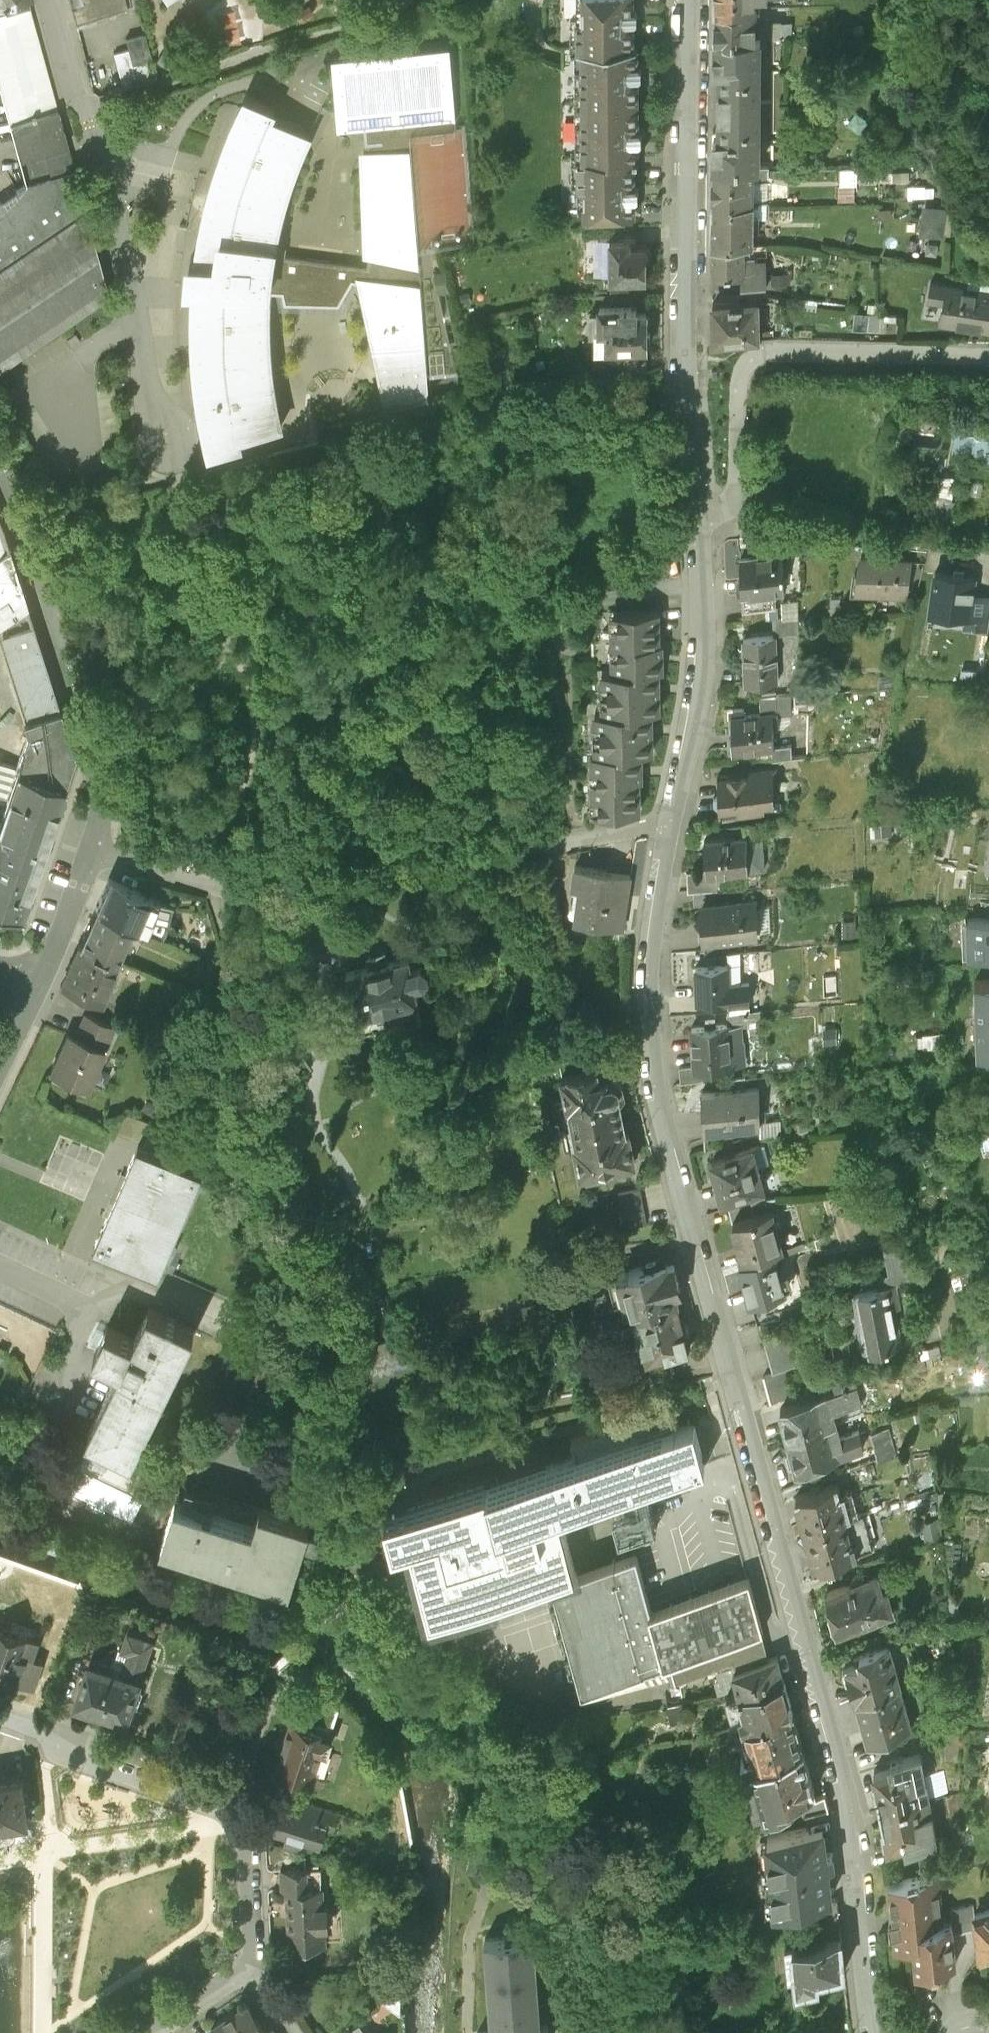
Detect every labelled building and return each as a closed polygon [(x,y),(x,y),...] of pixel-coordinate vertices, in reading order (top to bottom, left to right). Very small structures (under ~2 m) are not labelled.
[(108,292),(27,0),(0,0),(0,85),(26,181),(0,197),(0,360),(108,292)] [(75,20),(136,4),(135,0),(69,0),(75,20)] [(633,38),(633,0),(578,0),(578,8),(572,8),(572,39),(576,39),(633,38)] [(715,37),(760,37),(782,37),(782,23),(764,23),(755,27),(755,19),(759,19),(759,8),(715,8),(715,37)] [(145,34),(126,39),(132,63),(151,58),(145,34)] [(721,100),(759,100),(760,37),(715,37),(715,77),(721,77),(721,100)] [(633,38),(576,39),(576,95),(639,94),(638,38),(633,38)] [(364,123),(455,115),(450,48),(335,57),(340,125),(364,123)] [(275,107),(247,94),(236,118),(226,142),(217,170),(213,183),(207,206),(205,219),(202,235),(199,257),(191,257),(190,268),(188,283),(196,283),(195,305),(195,335),(196,354),(197,373),(200,394),(204,418),(209,442),(212,453),(243,445),(241,438),(281,428),(280,425),(278,414),(276,406),(273,391),(270,367),(268,345),(268,334),(268,322),(268,304),(269,288),(283,289),(286,301),(340,303),(353,279),(361,281),(361,277),(419,284),(417,264),(375,256),(374,266),(285,252),(286,245),(275,242),(278,224),(282,208),(287,188),(295,166),(304,144),(310,131),(272,114),(275,107)] [(639,94),(576,95),(577,150),(634,150),(639,150),(639,94)] [(759,165),(759,100),(721,100),(721,124),(714,124),(713,165),(753,165),(759,165)] [(419,284),(426,376),(457,373),(451,341),(457,339),(442,269),(435,270),(429,244),(472,236),(463,127),(456,127),(455,115),(364,123),(366,142),(372,141),(372,150),(409,148),(417,264),(419,284)] [(375,256),(417,264),(409,148),(372,150),(364,150),(368,254),(375,256)] [(634,209),(634,150),(577,150),(573,150),(573,181),(579,181),(580,209),(634,209)] [(713,201),(753,201),(753,173),(753,165),(713,165),(713,201)] [(759,165),(753,165),(753,173),(759,173),(759,176),(769,177),(769,165),(759,165)] [(712,242),(743,241),(752,241),(753,201),(713,201),(712,242)] [(941,235),(944,211),(926,208),(922,232),(941,235)] [(633,231),(610,231),(610,273),(632,273),(647,273),(647,258),(650,255),(652,253),(652,246),(650,243),(647,240),(638,240),(638,234),(633,234),(633,231)] [(743,241),(712,242),(712,270),(742,270),(742,281),(766,281),(766,262),(751,262),(743,262),(743,257),(743,251),(743,241)] [(752,242),(752,241),(743,241),(743,251),(752,251),(752,250),(768,250),(767,242),(752,242)] [(782,281),(781,262),(766,262),(766,281),(782,281)] [(632,273),(610,273),(610,284),(632,284),(632,273)] [(426,376),(419,284),(361,277),(361,281),(388,406),(422,398),(417,376),(426,376)] [(931,283),(927,302),(943,305),(939,325),(988,334),(988,294),(931,283)] [(756,293),(711,294),(712,333),(757,332),(757,326),(756,293)] [(600,322),(597,322),(597,342),(626,342),(647,342),(647,341),(651,337),(651,327),(647,324),(647,307),(632,307),(632,301),(600,301),(600,322)] [(880,315),(854,312),(852,327),(879,330),(880,315)] [(626,358),(647,358),(647,342),(626,342),(626,358)] [(976,437),(975,456),(988,456),(988,437),(976,437)] [(26,604),(3,528),(0,520),(0,620),(26,604)] [(784,551),(741,552),(743,603),(767,602),(777,602),(777,589),(785,588),(784,551)] [(910,562),(860,557),(857,590),(907,596),(910,562)] [(954,576),(935,573),(929,613),(969,619),(975,579),(970,578),(971,572),(955,570),(954,576)] [(841,601),(831,602),(832,612),(841,611),(841,601)] [(656,663),(665,663),(665,632),(661,632),(660,602),(614,603),(614,633),(620,633),(620,664),(656,663)] [(767,602),(743,603),(744,615),(768,614),(767,602)] [(2,633),(28,718),(58,708),(59,708),(27,607),(7,617),(11,630),(2,633)] [(777,662),(776,631),(744,632),(746,678),(778,677),(778,662),(777,662)] [(607,664),(608,704),(652,703),(657,703),(656,663),(620,664),(607,664)] [(761,709),(732,709),(734,744),(773,743),(774,743),(774,742),(774,725),(779,725),(778,710),(791,710),(791,691),(761,692),(761,709)] [(603,704),(604,745),(647,744),(653,744),(652,703),(608,704),(603,704)] [(1,911),(2,907),(17,912),(74,753),(58,708),(28,718),(22,719),(28,736),(16,768),(17,768),(0,816),(0,911),(1,911)] [(792,754),(791,742),(774,742),(774,743),(773,743),(774,755),(792,754)] [(808,742),(791,742),(792,754),(808,754),(808,742)] [(597,771),(598,805),(643,804),(642,772),(647,772),(647,744),(604,745),(600,745),(601,771),(597,771)] [(774,767),(718,770),(719,781),(715,785),(715,794),(719,797),(720,809),(722,809),(722,800),(738,799),(738,809),(765,808),(765,799),(775,799),(774,767)] [(748,831),(705,832),(706,865),(706,868),(718,868),(749,867),(749,866),(764,865),(763,831),(748,832),(748,831)] [(628,889),(631,868),(576,860),(573,881),(585,882),(580,915),(623,921),(627,900),(622,899),(623,888),(628,889)] [(718,868),(706,868),(706,865),(687,865),(688,886),(718,885),(718,868)] [(148,894),(108,876),(95,906),(136,925),(135,926),(149,933),(156,915),(170,918),(173,906),(174,902),(153,897),(148,894)] [(756,896),(704,898),(704,902),(698,907),(704,913),(705,934),(741,933),(757,932),(756,896)] [(136,925),(95,906),(78,942),(119,961),(120,961),(135,926),(136,925)] [(156,915),(149,933),(163,940),(171,918),(170,918),(156,915)] [(969,920),(969,953),(988,953),(988,919),(969,920)] [(741,933),(705,934),(705,945),(726,945),(741,944),(741,933)] [(119,961),(78,942),(59,983),(100,1002),(119,961)] [(741,944),(726,945),(726,957),(729,957),(741,957),(741,944)] [(410,955),(349,967),(357,1011),(403,1002),(407,1022),(421,1019),(417,999),(418,998),(410,955)] [(726,957),(697,957),(698,993),(729,993),(729,997),(750,997),(750,977),(730,977),(729,957),(726,957)] [(924,978),(940,978),(939,969),(924,970),(924,978)] [(975,978),(976,994),(977,994),(978,1031),(977,1031),(978,1048),(988,1048),(988,978),(975,978)] [(726,1004),(727,1016),(729,1015),(729,1018),(739,1017),(739,1019),(748,1018),(748,1015),(752,1015),(750,1004),(726,1004)] [(79,1024),(108,1037),(113,1025),(85,1012),(79,1024)] [(727,1016),(694,1018),(696,1058),(696,1059),(707,1058),(732,1057),(730,1033),(740,1033),(739,1019),(739,1017),(729,1018),(729,1015),(727,1016)] [(826,1036),(836,1035),(835,1024),(825,1023),(826,1036)] [(108,1037),(79,1024),(75,1033),(67,1030),(49,1069),(56,1072),(55,1074),(57,1079),(65,1083),(70,1081),(71,1079),(85,1085),(108,1037)] [(923,1043),(944,1042),(944,1032),(923,1032),(923,1043)] [(575,1115),(623,1106),(619,1087),(620,1087),(624,1081),(623,1071),(616,1066),(609,1068),(607,1057),(563,1065),(569,1096),(571,1096),(575,1115)] [(698,1073),(707,1071),(707,1058),(696,1059),(696,1058),(680,1059),(681,1075),(698,1073)] [(507,1086),(518,1084),(516,1071),(509,1072),(510,1077),(505,1078),(507,1086)] [(760,1080),(703,1082),(704,1118),(730,1117),(761,1117),(760,1080)] [(623,1106),(575,1115),(579,1132),(576,1132),(582,1163),(587,1162),(589,1171),(609,1167),(607,1158),(636,1152),(630,1122),(626,1123),(623,1106)] [(730,1117),(704,1118),(704,1131),(730,1131),(730,1117)] [(753,1138),(710,1150),(721,1190),(747,1183),(762,1179),(763,1179),(753,1138)] [(113,1202),(95,1245),(160,1273),(204,1172),(195,1168),(198,1162),(189,1159),(187,1164),(139,1144),(113,1202)] [(641,1178),(619,1183),(626,1218),(648,1214),(641,1178)] [(762,1179),(747,1183),(751,1195),(753,1194),(765,1191),(762,1179)] [(734,1214),(734,1212),(756,1207),(753,1194),(751,1195),(729,1200),(733,1214),(734,1214)] [(756,1207),(734,1212),(734,1214),(744,1252),(776,1244),(783,1242),(772,1203),(756,1207)] [(891,1264),(907,1261),(903,1240),(887,1243),(891,1264)] [(776,1244),(744,1252),(741,1253),(751,1293),(775,1287),(786,1284),(776,1244)] [(630,1304),(679,1292),(676,1280),(681,1279),(675,1254),(667,1256),(667,1254),(658,1256),(657,1250),(647,1253),(649,1258),(630,1263),(631,1265),(611,1270),(615,1285),(616,1290),(625,1287),(630,1304)] [(883,1283),(854,1288),(857,1303),(863,1302),(872,1346),(901,1341),(894,1303),(900,1302),(896,1280),(911,1278),(907,1261),(891,1264),(892,1269),(881,1271),(883,1283)] [(620,1307),(616,1290),(615,1285),(590,1292),(595,1313),(620,1307)] [(757,1316),(781,1309),(775,1287),(751,1293),(757,1316)] [(630,1304),(627,1305),(632,1325),(642,1322),(648,1347),(690,1336),(679,1292),(630,1304)] [(195,1330),(150,1307),(134,1339),(108,1325),(95,1352),(103,1356),(121,1365),(91,1426),(88,1431),(133,1454),(195,1330)] [(791,1328),(765,1335),(773,1366),(799,1360),(791,1328)] [(931,1355),(942,1353),(940,1344),(930,1347),(931,1355)] [(794,1390),(787,1363),(764,1369),(771,1396),(794,1390)] [(837,1387),(781,1401),(789,1433),(837,1420),(833,1406),(860,1399),(859,1392),(860,1392),(854,1370),(834,1374),(837,1387)] [(422,1492),(386,1501),(395,1532),(413,1527),(424,1559),(309,1526),(310,1521),(271,1507),(260,1504),(255,1523),(190,1501),(175,1496),(161,1540),(291,1583),(305,1538),(427,1572),(429,1578),(433,1596),(546,1566),(555,1563),(583,1671),(665,1648),(673,1645),(677,1662),(735,1645),(738,1656),(770,1647),(763,1620),(764,1620),(750,1568),(722,1576),(652,1595),(652,1594),(649,1584),(647,1575),(646,1570),(643,1561),(641,1552),(639,1543),(638,1540),(637,1541),(576,1557),(563,1507),(560,1497),(635,1477),(647,1474),(705,1458),(703,1451),(695,1419),(674,1424),(670,1408),(609,1424),(572,1434),(576,1450),(572,1451),(545,1459),(501,1471),(422,1492)] [(837,1420),(789,1433),(797,1463),(865,1445),(860,1428),(840,1434),(837,1420)] [(879,1458),(896,1457),(889,1427),(872,1431),(879,1458)] [(134,1484),(144,1461),(111,1446),(101,1470),(134,1484)] [(839,1479),(796,1491),(806,1528),(846,1517),(839,1492),(842,1491),(839,1479)] [(846,1517),(806,1528),(816,1564),(875,1548),(872,1536),(868,1537),(862,1513),(846,1517)] [(851,1581),(827,1587),(833,1606),(831,1607),(828,1611),(832,1624),(836,1627),(838,1627),(869,1619),(871,1625),(895,1619),(887,1591),(883,1592),(878,1574),(866,1577),(865,1575),(864,1574),(862,1573),(860,1572),(858,1572),(856,1573),(855,1574),(853,1575),(852,1577),(852,1579),(851,1581)] [(0,1627),(0,1678),(33,1689),(42,1662),(34,1660),(40,1640),(0,1627)] [(114,1663),(96,1657),(94,1662),(90,1661),(77,1701),(126,1718),(127,1717),(133,1719),(144,1689),(139,1682),(152,1640),(129,1632),(124,1648),(130,1650),(122,1672),(112,1668),(114,1663)] [(741,1681),(785,1669),(778,1645),(770,1647),(738,1656),(734,1657),(741,1681)] [(899,1685),(888,1645),(854,1654),(856,1661),(847,1663),(848,1663),(846,1664),(844,1667),(846,1676),(850,1679),(852,1679),(857,1696),(899,1685)] [(748,1715),(794,1703),(785,1669),(741,1681),(729,1684),(733,1703),(741,1701),(744,1715),(748,1715)] [(899,1685),(857,1696),(868,1739),(911,1728),(899,1685)] [(304,1716),(305,1717),(319,1721),(329,1725),(335,1710),(309,1701),(304,1716)] [(745,1756),(804,1740),(794,1703),(748,1715),(751,1726),(743,1728),(748,1745),(742,1747),(742,1748),(744,1756),(745,1756)] [(326,1735),(328,1731),(317,1728),(319,1721),(305,1717),(303,1723),(291,1719),(275,1766),(276,1767),(273,1776),(291,1782),(294,1773),(312,1779),(322,1749),(327,1751),(332,1737),(326,1735)] [(201,1756),(205,1743),(192,1738),(187,1752),(201,1756)] [(120,1756),(145,1764),(150,1748),(125,1739),(120,1756)] [(804,1740),(745,1756),(756,1799),(764,1797),(765,1802),(802,1792),(801,1791),(817,1787),(805,1740),(804,1740)] [(734,1759),(744,1756),(742,1748),(732,1751),(734,1759)] [(878,1790),(881,1807),(928,1798),(938,1796),(935,1781),(925,1783),(920,1755),(890,1761),(891,1766),(874,1769),(875,1777),(873,1777),(875,1791),(878,1790)] [(0,1779),(0,1826),(27,1822),(20,1776),(0,1779)] [(805,1803),(830,1800),(826,1785),(817,1787),(801,1791),(802,1792),(805,1803)] [(936,1842),(928,1798),(881,1807),(884,1824),(882,1824),(884,1838),(886,1837),(888,1845),(904,1842),(906,1848),(936,1842)] [(339,1810),(305,1800),(301,1811),(328,1820),(326,1827),(333,1830),(339,1810)] [(301,1811),(278,1804),(271,1828),(287,1833),(304,1838),(321,1844),(326,1827),(328,1820),(301,1811)] [(823,1819),(768,1825),(771,1848),(769,1849),(770,1863),(773,1863),(776,1895),(822,1889),(831,1888),(828,1856),(834,1856),(833,1844),(826,1845),(823,1819)] [(300,1850),(304,1838),(287,1833),(284,1845),(300,1850)] [(288,1888),(288,1886),(308,1885),(307,1867),(307,1866),(281,1867),(282,1888),(288,1888)] [(323,1903),(321,1866),(307,1867),(308,1885),(288,1886),(288,1888),(291,1944),(325,1942),(324,1923),(329,1923),(328,1903),(323,1903)] [(944,1919),(940,1873),(890,1878),(893,1910),(888,1910),(889,1923),(894,1922),(896,1940),(917,1937),(917,1942),(914,1942),(916,1962),(957,1958),(954,1929),(953,1918),(944,1919)] [(838,1888),(831,1888),(822,1889),(826,1926),(842,1924),(838,1888)] [(951,1906),(953,1918),(954,1929),(978,1926),(977,1912),(975,1903),(951,1906)] [(977,1912),(978,1926),(982,1952),(988,1951),(988,1911),(977,1912)] [(826,1926),(794,1929),(797,1962),(798,1970),(820,1969),(819,1962),(845,1960),(842,1924),(826,1926)] [(797,1962),(794,1929),(787,1930),(791,1963),(797,1962)] [(533,1930),(485,1934),(493,2027),(478,2028),(478,2032),(542,2032),(533,1930)] [(212,2027),(216,2032),(263,2032),(267,2030),(248,2003),(212,2027)] [(361,2020),(348,2029),(350,2032),(369,2032),(361,2020)]
